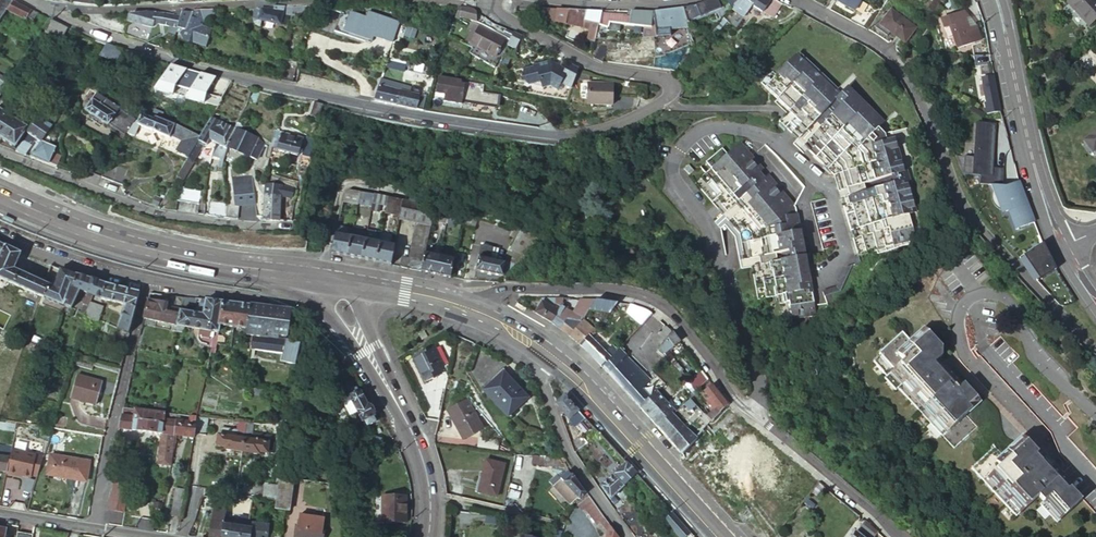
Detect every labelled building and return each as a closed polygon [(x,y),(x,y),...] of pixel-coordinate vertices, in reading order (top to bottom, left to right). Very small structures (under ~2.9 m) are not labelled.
[(9,0),(0,0),(0,18),(9,0)] [(683,7),(687,21),(698,17),(721,8),(718,0),(709,0),(702,3),(698,4),(696,5),(683,7)] [(739,0),(733,6),(731,8),(745,15),(752,5),(762,12),(764,11),(773,18),(782,5),(783,3),(777,0),(739,0)] [(854,10),(855,7),(859,0),(837,0),(854,10)] [(1089,28),(1095,21),(1095,0),(1071,0),(1067,4),(1089,28)] [(13,3),(7,12),(24,21),(26,19),(33,22),(37,14),(25,8),(13,3)] [(258,9),(255,10),(255,20),(255,23),(257,25),(260,26),(260,21),(280,24),(285,25),(288,14),(302,18),(304,6),(299,6),(292,6),(287,6),(284,6),(283,6),(273,7),(273,9),(260,9),(258,9)] [(462,19),(469,21),(472,11),(469,9),(462,7),(460,14),(459,18),(462,19)] [(659,10),(653,11),(654,13),(655,20),(656,27),(657,35),(671,35),(671,28),(689,28),(687,21),(683,7),(659,10)] [(865,13),(855,7),(854,10),(848,19),(851,20),(858,24),(865,13)] [(917,26),(891,8),(880,23),(906,41),(917,26)] [(192,12),(182,12),(180,17),(178,28),(177,32),(181,33),(182,40),(205,47),(211,28),(201,25),(202,20),(207,18),(211,13),(211,9),(203,9),(196,9),(194,17),(190,16),(192,12)] [(544,9),(540,9),(538,18),(588,29),(586,40),(595,42),(596,37),(598,29),(599,24),(602,13),(602,11),(596,11),(588,10),(579,11),(561,10),(544,9)] [(651,13),(631,11),(628,11),(627,15),(602,13),(599,24),(608,27),(609,24),(610,20),(612,20),(622,21),(623,21),(623,23),(646,26),(645,36),(657,36),(657,35),(656,27),(655,20),(652,20),(651,13)] [(970,27),(964,11),(947,17),(958,48),(981,40),(976,26),(970,27)] [(132,15),(124,15),(125,21),(132,23),(151,29),(153,23),(169,27),(168,32),(176,35),(176,34),(177,32),(178,28),(180,17),(182,12),(172,12),(171,14),(148,13),(146,14),(140,14),(132,15)] [(392,42),(398,22),(367,12),(365,18),(348,13),(347,15),(339,12),(333,32),(364,42),(365,39),(370,40),(372,35),(392,42)] [(125,21),(124,15),(120,34),(141,41),(143,34),(130,30),(132,23),(125,21)] [(727,22),(722,17),(716,23),(714,25),(719,30),(727,22)] [(58,25),(51,21),(45,34),(62,42),(67,29),(58,25)] [(163,36),(168,32),(169,27),(153,23),(151,29),(132,23),(130,30),(143,34),(150,36),(152,39),(161,34),(163,36)] [(503,41),(478,28),(472,39),(469,46),(494,60),(503,41)] [(519,34),(511,29),(506,45),(514,48),(516,43),(519,34)] [(98,56),(112,66),(122,50),(116,48),(113,47),(106,44),(98,56)] [(602,61),(603,59),(604,51),(595,49),(593,56),(593,58),(602,61)] [(989,73),(987,63),(986,64),(983,55),(973,54),(975,63),(978,62),(981,75),(989,73)] [(990,56),(983,55),(986,64),(987,63),(988,63),(991,63),(991,61),(990,56)] [(798,142),(794,146),(800,151),(804,155),(808,151),(837,177),(846,202),(854,229),(863,256),(873,252),(920,236),(912,213),(911,208),(918,205),(910,182),(908,182),(907,178),(911,177),(908,169),(906,169),(895,137),(887,139),(885,133),(878,127),(884,121),(851,92),(848,95),(843,90),(837,96),(793,57),(775,78),(770,74),(759,86),(789,113),(779,125),(798,142)] [(406,62),(387,58),(385,64),(404,68),(406,62)] [(576,69),(577,68),(567,62),(563,69),(547,60),(534,64),(534,66),(527,68),(531,82),(538,80),(541,87),(548,85),(555,89),(559,82),(571,86),(573,79),(576,69)] [(291,82),(293,82),(296,66),(284,63),(280,79),(282,80),(291,82)] [(534,66),(534,64),(523,67),(528,83),(541,87),(538,80),(531,82),(527,68),(534,66)] [(392,69),(386,68),(384,75),(390,77),(392,69)] [(381,77),(373,100),(417,110),(424,89),(381,77)] [(435,94),(443,95),(445,87),(464,90),(464,85),(461,84),(461,80),(438,77),(435,94)] [(995,86),(993,77),(981,79),(982,85),(980,86),(982,99),(985,98),(988,114),(1000,111),(995,86)] [(611,82),(586,83),(587,104),(612,103),(611,82)] [(461,104),(464,90),(445,87),(443,95),(443,101),(461,104)] [(95,91),(90,98),(114,114),(119,106),(95,91)] [(107,124),(114,114),(90,98),(83,110),(106,125),(107,124)] [(325,105),(317,102),(313,116),(321,118),(325,105)] [(14,108),(6,103),(3,108),(11,113),(14,108)] [(535,110),(521,105),(518,114),(532,118),(535,110)] [(138,118),(119,106),(114,114),(107,124),(126,136),(127,134),(130,129),(135,122),(138,118)] [(157,112),(147,108),(146,110),(144,114),(140,121),(138,125),(169,137),(172,132),(176,123),(178,120),(167,116),(157,112)] [(0,110),(0,139),(13,147),(27,126),(0,110)] [(27,116),(21,113),(18,118),(24,121),(27,116)] [(142,113),(138,118),(135,122),(130,129),(127,134),(133,137),(138,125),(140,121),(144,114),(142,113)] [(16,152),(25,155),(34,142),(39,144),(40,142),(43,138),(44,137),(48,131),(49,129),(54,123),(40,114),(29,129),(19,145),(14,151),(16,152)] [(206,127),(201,136),(198,140),(192,151),(188,158),(193,161),(196,156),(202,145),(204,146),(206,143),(208,140),(215,143),(222,130),(216,127),(218,121),(211,118),(206,127)] [(234,128),(226,125),(227,121),(220,118),(218,121),(216,127),(222,130),(215,143),(226,145),(229,139),(234,128)] [(189,129),(176,123),(172,132),(180,136),(181,134),(186,136),(189,129)] [(996,124),(975,123),(972,157),(963,156),(962,175),(980,176),(980,185),(992,186),(1002,186),(1003,169),(993,168),(996,124)] [(1082,134),(1091,145),(1095,140),(1095,141),(1095,123),(1082,134)] [(229,139),(226,145),(256,161),(262,149),(254,146),(258,140),(234,128),(229,139)] [(198,140),(201,136),(189,129),(186,136),(176,152),(188,158),(192,151),(198,140)] [(304,136),(275,130),(274,137),(272,147),(276,148),(276,150),(298,156),(304,136)] [(53,145),(55,143),(57,140),(54,138),(55,136),(48,131),(44,137),(43,138),(53,145)] [(315,138),(307,137),(303,155),(310,157),(315,138)] [(40,142),(39,144),(33,153),(30,157),(31,158),(37,161),(51,166),(55,168),(60,157),(50,150),(53,145),(43,138),(40,142)] [(225,146),(226,145),(215,143),(212,157),(219,157),(218,166),(222,167),(222,166),(223,160),(225,146)] [(765,174),(741,148),(729,160),(723,154),(702,174),(708,180),(697,190),(726,221),(719,228),(724,234),(732,227),(743,239),(740,243),(747,274),(759,271),(766,304),(779,301),(786,299),(788,307),(793,306),(797,323),(825,316),(814,268),(817,267),(815,258),(812,259),(801,212),(770,179),(766,183),(761,177),(765,174)] [(100,173),(107,163),(97,158),(90,174),(97,177),(100,173)] [(193,161),(188,158),(185,163),(177,177),(182,180),(193,161)] [(127,171),(107,163),(100,173),(97,177),(120,186),(127,171)] [(266,183),(264,195),(264,197),(263,209),(263,220),(272,221),(278,221),(281,186),(266,183)] [(1024,205),(1017,184),(1007,187),(1002,186),(992,186),(998,203),(1002,202),(1006,213),(1008,212),(1015,231),(1034,223),(1027,204),(1024,205)] [(200,189),(179,186),(177,201),(198,203),(200,189)] [(360,190),(349,188),(344,191),(343,196),(358,199),(360,190)] [(409,188),(407,200),(421,203),(426,205),(429,193),(409,188)] [(371,207),(372,202),(374,194),(360,190),(358,199),(366,201),(365,206),(371,207)] [(374,194),(372,202),(371,207),(370,213),(379,214),(381,204),(387,205),(389,197),(383,195),(374,194)] [(358,199),(343,196),(341,201),(357,205),(358,199)] [(385,212),(400,214),(402,204),(402,199),(389,197),(387,205),(385,212)] [(421,203),(407,200),(405,200),(402,199),(402,204),(400,214),(399,218),(415,222),(429,224),(430,219),(433,206),(430,205),(426,205),(421,203)] [(217,216),(225,217),(226,204),(209,201),(208,215),(211,215),(217,216)] [(118,202),(117,205),(114,216),(118,218),(122,219),(126,209),(127,205),(118,202)] [(230,218),(237,218),(238,205),(226,204),(225,217),(230,218)] [(430,219),(444,222),(446,213),(441,212),(441,208),(433,206),(430,219)] [(460,223),(459,226),(475,229),(478,216),(467,213),(462,212),(461,216),(460,223)] [(444,222),(459,226),(460,223),(461,216),(446,213),(444,222)] [(408,259),(422,262),(424,252),(426,242),(429,224),(415,222),(408,259)] [(348,226),(337,224),(335,231),(346,234),(348,226)] [(352,227),(351,235),(358,237),(361,237),(362,230),(363,229),(352,227)] [(519,231),(514,228),(510,236),(514,238),(509,248),(526,256),(539,241),(519,231)] [(367,230),(365,238),(371,239),(376,240),(377,234),(381,235),(381,233),(367,230)] [(351,235),(346,234),(335,231),(335,234),(331,253),(335,254),(346,256),(350,239),(351,235)] [(358,237),(351,235),(350,239),(346,256),(348,256),(355,258),(361,259),(364,241),(365,238),(361,237),(358,237)] [(389,243),(390,236),(381,235),(380,241),(389,243)] [(370,261),(375,262),(377,254),(380,241),(376,240),(371,239),(365,238),(364,241),(361,259),(363,260),(370,261)] [(390,265),(391,265),(394,250),(394,244),(389,243),(380,241),(377,254),(375,262),(385,264),(390,265)] [(1056,270),(1042,245),(1019,258),(1037,280),(1056,270)] [(5,246),(0,255),(0,280),(15,287),(40,297),(45,283),(43,282),(13,270),(21,253),(15,250),(5,246)] [(506,262),(503,262),(496,261),(490,259),(492,248),(480,246),(475,271),(503,276),(506,262)] [(524,258),(526,256),(509,248),(503,262),(506,262),(517,265),(524,258)] [(437,261),(438,255),(424,252),(422,262),(420,271),(426,272),(434,274),(437,261)] [(447,277),(449,278),(451,270),(453,258),(438,255),(437,261),(434,274),(437,275),(442,276),(447,277)] [(410,269),(420,271),(422,262),(408,259),(402,258),(400,267),(410,269)] [(75,274),(60,269),(53,286),(45,283),(40,297),(44,299),(62,306),(67,295),(75,274)] [(95,281),(75,274),(67,295),(62,306),(68,309),(76,289),(85,292),(91,295),(95,281)] [(104,284),(95,281),(91,295),(99,298),(100,298),(104,284)] [(100,298),(125,304),(135,307),(139,292),(122,288),(110,285),(104,284),(100,298)] [(90,297),(91,295),(85,292),(81,304),(83,305),(79,314),(83,315),(85,308),(88,302),(90,297)] [(154,293),(149,293),(146,304),(165,307),(164,311),(179,314),(180,310),(180,309),(183,297),(164,295),(154,293)] [(545,304),(541,302),(534,313),(535,313),(545,319),(550,322),(559,305),(555,304),(556,298),(548,298),(545,304)] [(558,298),(556,298),(555,304),(559,305),(550,322),(552,323),(558,328),(559,329),(566,318),(580,320),(581,318),(587,309),(594,300),(590,299),(579,299),(571,312),(563,307),(564,305),(561,303),(563,298),(558,298)] [(196,316),(194,329),(217,333),(218,330),(218,326),(223,302),(210,300),(205,300),(204,300),(203,304),(199,304),(197,313),(196,316)] [(599,300),(594,300),(587,309),(608,312),(616,302),(610,302),(599,300)] [(100,306),(88,302),(85,308),(83,315),(95,320),(100,306)] [(237,303),(223,302),(218,326),(233,328),(237,303)] [(247,325),(250,305),(237,303),(233,328),(246,330),(247,325)] [(135,307),(125,304),(115,329),(128,334),(129,330),(133,315),(135,307)] [(143,319),(177,326),(178,319),(179,314),(164,311),(165,307),(146,304),(145,311),(143,319)] [(287,336),(291,310),(283,309),(267,307),(250,305),(247,325),(252,326),(251,336),(249,349),(261,351),(263,338),(264,333),(287,336)] [(635,306),(630,305),(633,318),(635,320),(630,327),(635,331),(651,313),(648,310),(646,309),(635,306)] [(178,319),(177,326),(184,327),(187,312),(185,311),(180,310),(179,314),(178,319)] [(189,328),(194,329),(196,316),(197,313),(187,312),(184,327),(189,328)] [(598,325),(606,315),(600,314),(594,322),(598,325)] [(577,343),(578,345),(586,336),(588,338),(594,331),(596,328),(581,318),(580,320),(566,318),(559,329),(564,333),(570,337),(574,340),(577,343)] [(659,336),(665,341),(671,332),(669,330),(666,326),(659,336)] [(942,347),(924,327),(911,340),(902,331),(879,352),(880,354),(873,361),(887,376),(909,400),(935,428),(954,448),(977,427),(966,415),(981,400),(964,383),(959,388),(943,372),(946,369),(938,360),(942,356),(942,347)] [(194,329),(193,331),(193,333),(198,344),(209,348),(208,352),(213,354),(215,346),(217,333),(194,329)] [(671,332),(665,341),(657,350),(662,354),(668,350),(679,342),(678,340),(671,332)] [(598,364),(602,368),(611,357),(615,353),(609,348),(603,353),(588,338),(586,336),(578,345),(580,346),(585,351),(589,354),(591,357),(598,364)] [(1000,337),(980,356),(994,372),(1013,392),(1033,414),(1051,433),(1061,454),(1061,455),(1063,457),(1071,465),(1069,467),(1061,474),(1083,498),(1082,499),(1095,514),(1095,468),(1067,437),(1077,427),(1067,417),(1065,419),(1044,397),(1012,362),(1018,356),(1000,337)] [(263,338),(261,351),(281,354),(283,340),(263,338)] [(299,344),(287,341),(283,340),(281,354),(279,362),(294,364),(299,344)] [(442,368),(433,349),(412,360),(424,383),(441,375),(438,371),(442,368)] [(618,349),(615,353),(611,357),(602,368),(606,373),(615,382),(622,390),(626,394),(630,399),(640,389),(648,381),(618,349)] [(675,358),(668,350),(662,354),(663,356),(670,363),(675,358)] [(506,414),(527,397),(503,370),(483,388),(506,414)] [(704,373),(702,370),(688,382),(694,389),(708,379),(704,373)] [(101,382),(75,374),(69,397),(94,404),(101,382)] [(713,408),(705,416),(711,421),(727,404),(724,401),(719,393),(711,383),(703,390),(708,397),(706,400),(713,408)] [(367,405),(359,391),(357,391),(356,388),(354,388),(349,391),(349,392),(350,395),(348,396),(353,406),(350,408),(353,412),(356,411),(362,421),(364,421),(367,426),(376,421),(373,416),(374,415),(368,405),(367,405)] [(646,396),(640,389),(630,399),(635,404),(639,409),(649,399),(646,396)] [(649,420),(656,428),(661,423),(669,415),(672,412),(654,393),(649,399),(639,409),(642,412),(647,418),(649,420)] [(570,402),(564,396),(555,404),(556,405),(563,412),(568,418),(577,410),(570,402)] [(686,408),(692,402),(687,397),(684,399),(681,403),(686,408)] [(477,431),(461,402),(446,411),(462,440),(477,431)] [(196,417),(123,407),(118,428),(160,433),(156,464),(170,465),(175,436),(193,437),(193,434),(196,417)] [(584,418),(577,410),(568,418),(575,426),(584,418)] [(667,439),(670,443),(683,430),(669,415),(661,423),(656,428),(657,429),(665,437),(667,439)] [(207,418),(196,417),(193,434),(205,436),(207,418)] [(245,422),(237,421),(235,438),(243,439),(245,422)] [(252,423),(245,422),(243,439),(251,439),(252,433),(253,423),(252,423)] [(1077,427),(1067,437),(1095,468),(1095,448),(1077,427)] [(678,452),(679,453),(686,446),(693,439),(685,429),(683,430),(670,443),(671,444),(675,449),(678,452)] [(251,439),(268,442),(273,443),(271,435),(252,433),(251,439)] [(243,439),(235,438),(217,435),(216,445),(224,447),(224,449),(241,451),(243,439)] [(385,438),(372,436),(370,445),(384,447),(385,438)] [(582,446),(585,443),(579,436),(574,440),(577,445),(575,447),(577,449),(582,446)] [(498,440),(478,437),(477,446),(497,450),(498,440)] [(1057,522),(1082,499),(1083,498),(1061,474),(1069,467),(1063,461),(1056,468),(1050,461),(1047,464),(1038,453),(1038,452),(1025,438),(1004,457),(994,446),(971,468),(989,487),(1016,516),(1039,495),(1044,500),(1040,504),(1057,522)] [(268,442),(251,439),(243,439),(241,451),(258,454),(259,452),(266,452),(268,442)] [(15,448),(3,445),(0,455),(0,457),(12,459),(14,453),(14,451),(15,448)] [(582,446),(577,449),(577,450),(583,458),(588,454),(582,446)] [(36,455),(14,451),(14,453),(12,459),(11,462),(8,473),(32,478),(32,476),(36,456),(36,455)] [(88,461),(49,454),(46,474),(84,480),(88,461)] [(558,457),(532,455),(530,463),(540,465),(540,467),(545,467),(546,465),(554,466),(551,469),(555,473),(557,474),(557,475),(560,479),(552,486),(569,505),(576,497),(578,499),(584,493),(572,476),(571,476),(558,457)] [(41,467),(43,457),(36,456),(32,476),(38,477),(41,467)] [(12,459),(0,457),(0,472),(8,473),(11,462),(12,459)] [(504,463),(485,459),(478,492),(497,497),(504,463)] [(634,474),(625,463),(599,486),(607,498),(612,494),(634,474)] [(279,475),(278,484),(277,494),(276,500),(275,509),(285,510),(288,510),(293,478),(279,475)] [(128,480),(114,477),(111,494),(125,496),(128,480)] [(818,483),(815,480),(805,493),(807,495),(810,492),(818,483)] [(277,494),(278,484),(264,483),(262,498),(276,500),(277,494)] [(822,486),(818,483),(810,492),(815,497),(824,487),(822,486)] [(181,490),(173,488),(169,513),(177,514),(181,490)] [(29,510),(32,497),(22,494),(18,510),(28,511),(29,510)] [(125,496),(111,494),(108,510),(123,512),(125,496)] [(406,496),(382,494),(381,521),(405,523),(406,496)] [(814,503),(806,496),(801,502),(800,503),(809,510),(814,503)] [(588,497),(577,506),(580,511),(584,509),(596,525),(599,523),(605,530),(609,526),(609,525),(588,497)] [(222,523),(225,524),(228,507),(214,505),(211,522),(208,536),(220,536),(222,523)] [(670,513),(663,520),(664,521),(676,536),(685,536),(689,533),(687,531),(683,527),(677,521),(670,513)] [(298,514),(297,525),(322,530),(323,518),(298,514)] [(248,521),(241,520),(239,526),(237,526),(236,533),(239,534),(238,536),(266,536),(267,526),(251,524),(252,522),(248,521)] [(855,532),(862,536),(875,536),(878,533),(864,521),(855,532)] [(222,523),(220,536),(238,536),(239,534),(236,533),(237,526),(225,524),(222,523)] [(633,536),(634,536),(648,536),(651,533),(644,523),(633,536)] [(322,530),(297,525),(295,525),(293,536),(294,536),(322,536),(323,530),(322,530)] [(372,526),(372,536),(386,536),(387,527),(372,526)] [(605,530),(604,536),(617,536),(609,526),(605,530)]
